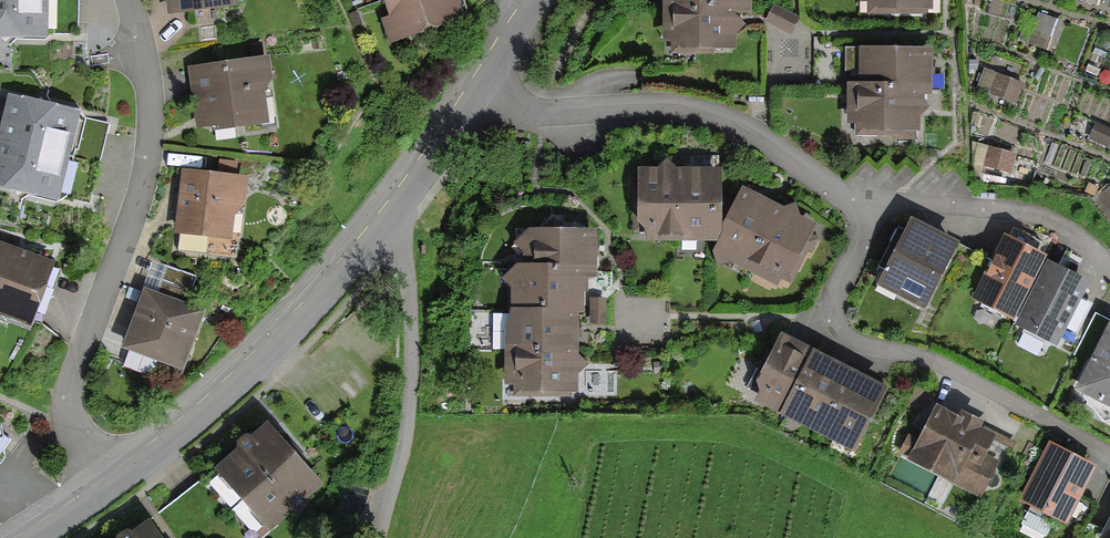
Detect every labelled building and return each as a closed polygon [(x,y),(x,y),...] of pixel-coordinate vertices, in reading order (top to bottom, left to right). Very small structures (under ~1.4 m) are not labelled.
[(45,0),(0,0),(0,30),(44,31),(45,0)] [(169,16),(238,7),(237,0),(166,0),(169,16)] [(396,17),(386,20),(392,36),(458,14),(453,0),(390,0),(396,17)] [(673,2),(666,2),(667,45),(733,45),(732,1),(673,2)] [(798,19),(774,7),(767,22),(790,34),(798,19)] [(928,51),(864,51),(864,88),(918,88),(928,88),(928,51)] [(265,78),(263,61),(194,70),(202,123),(263,115),(258,79),(265,78)] [(1020,102),(1023,82),(984,76),(981,96),(1020,102)] [(918,88),(864,88),(850,88),(850,130),(918,130),(918,88)] [(65,154),(74,114),(12,99),(2,139),(65,154)] [(65,154),(2,139),(0,148),(0,181),(55,194),(65,154)] [(1013,180),(1019,156),(980,146),(973,170),(1013,180)] [(680,171),(644,171),(644,234),(681,234),(680,171)] [(717,171),(680,171),(681,234),(718,234),(717,171)] [(241,180),(185,175),(180,230),(230,234),(233,201),(239,202),(241,180)] [(779,211),(746,194),(719,245),(752,263),(779,211)] [(812,228),(779,211),(752,263),(785,280),(812,228)] [(955,243),(911,222),(881,283),(924,305),(955,243)] [(516,227),(516,264),(583,264),(595,264),(595,227),(516,227)] [(1043,256),(1006,237),(975,296),(1012,315),(1043,256)] [(0,249),(0,307),(31,318),(50,266),(0,249)] [(1051,263),(1020,322),(1057,341),(1088,282),(1051,263)] [(510,264),(510,309),(576,308),(583,308),(583,264),(516,264),(510,264)] [(179,365),(199,311),(146,292),(127,346),(179,365)] [(510,309),(510,349),(576,349),(576,308),(510,309)] [(1081,387),(1109,401),(1109,328),(1081,387)] [(757,394),(789,411),(818,357),(786,340),(757,394)] [(576,349),(510,349),(510,391),(576,391),(576,349)] [(789,411),(821,428),(849,374),(818,357),(789,411)] [(821,428),(853,445),(881,391),(849,374),(821,428)] [(940,408),(914,457),(979,491),(1005,442),(940,408)] [(292,455),(268,427),(222,467),(246,494),(292,455)] [(1092,467),(1051,447),(1025,499),(1065,519),(1092,467)] [(316,482),(292,455),(246,494),(269,522),(316,482)] [(1100,537),(1109,537),(1109,518),(1100,537)] [(149,526),(131,537),(157,537),(149,526)]
